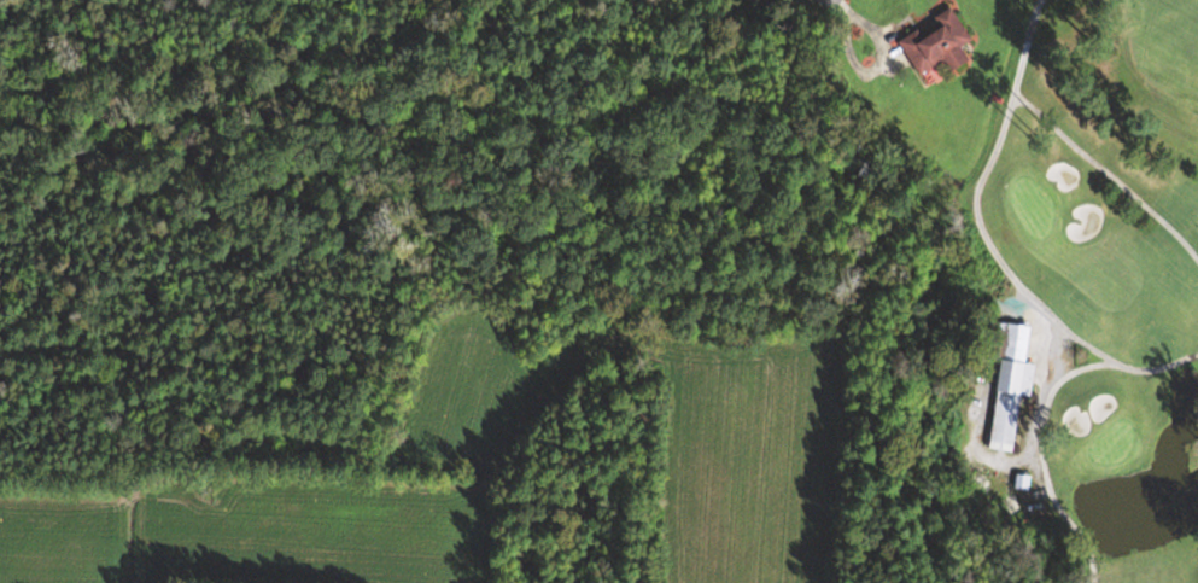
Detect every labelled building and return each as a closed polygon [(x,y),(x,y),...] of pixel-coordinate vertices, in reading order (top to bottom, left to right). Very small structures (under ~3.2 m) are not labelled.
[(974,41),(954,8),(900,40),(928,86),(971,60),(964,47),(974,41)] [(992,450),(1016,452),(1022,395),(1032,396),(1035,365),(1027,364),(1032,326),(991,321),(987,356),(1001,357),(992,450)]
